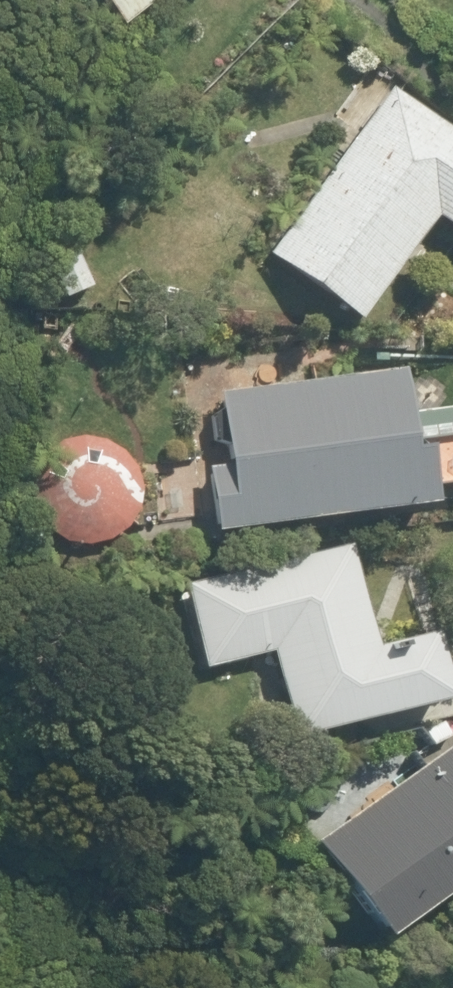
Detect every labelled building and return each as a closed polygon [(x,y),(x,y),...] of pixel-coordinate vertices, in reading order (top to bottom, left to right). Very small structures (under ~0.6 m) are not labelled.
[(113,29),(150,0),(91,0),(113,29)] [(452,3),(452,0),(432,0),(441,12),(452,3)] [(353,321),(429,219),(452,236),(452,138),(388,89),(264,255),(353,321)] [(63,299),(91,288),(76,251),(48,262),(63,299)] [(395,371),(215,394),(232,530),(427,505),(425,488),(452,485),(452,408),(401,415),(395,371)] [(81,545),(91,545),(101,543),(110,539),(118,534),(125,528),(131,520),(136,512),(138,502),(139,493),(139,483),(137,473),(133,464),(128,456),(122,449),(114,443),(105,438),(96,436),(86,435),(77,436),(67,438),(58,443),(50,448),(44,455),(39,464),(35,473),(33,482),(33,492),(34,502),(37,511),(41,520),(47,528),(54,534),(63,539),(72,543),(81,545)] [(268,652),(289,738),(445,700),(429,635),(372,649),(347,546),(182,586),(202,668),(268,652)] [(380,937),(452,885),(452,741),(312,842),(380,937)]
